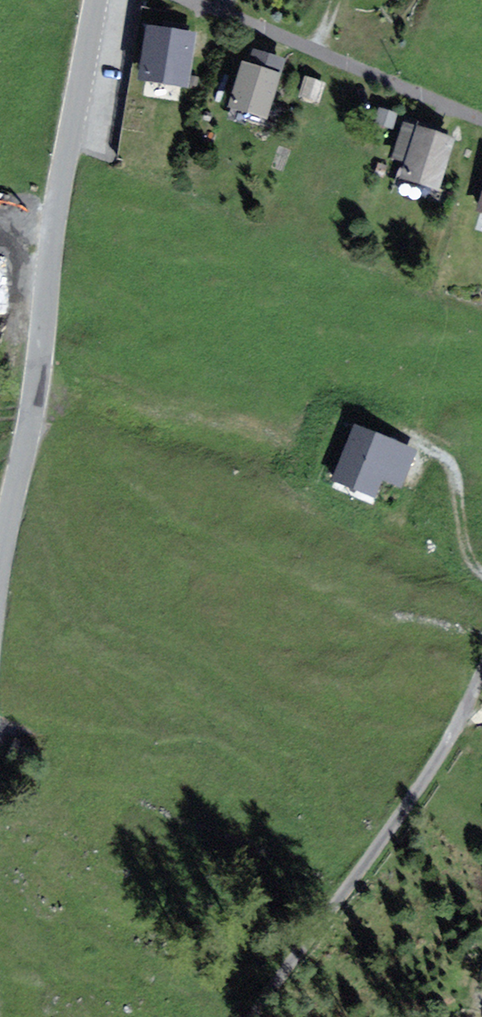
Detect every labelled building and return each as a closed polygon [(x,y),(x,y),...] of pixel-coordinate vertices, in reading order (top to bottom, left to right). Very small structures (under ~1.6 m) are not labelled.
[(185,86),(192,38),(150,32),(143,80),(185,86)] [(265,117),(282,63),(254,54),(250,67),(244,65),(231,107),(265,117)] [(437,189),(453,142),(420,131),(404,177),(437,189)] [(412,451),(355,430),(335,481),(374,496),(381,477),(400,484),(412,451)]
